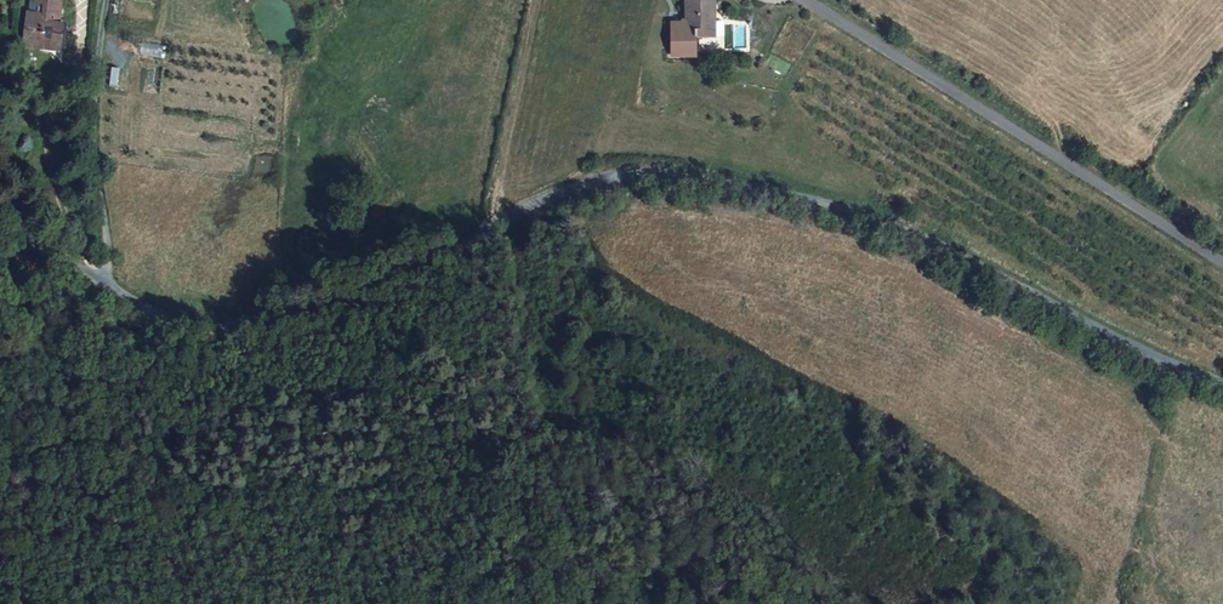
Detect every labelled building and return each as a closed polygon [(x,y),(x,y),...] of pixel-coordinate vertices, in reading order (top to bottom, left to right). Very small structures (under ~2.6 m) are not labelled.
[(32,22),(51,26),(52,20),(75,24),(77,7),(67,6),(68,0),(36,0),(32,22)] [(715,0),(688,0),(688,25),(688,27),(684,27),(684,25),(673,25),(673,55),(697,55),(697,36),(711,36),(710,6),(715,6),(715,0)] [(51,26),(32,22),(32,29),(73,35),(75,24),(52,20),(51,26)] [(360,317),(360,309),(345,307),(345,316),(360,317)]
